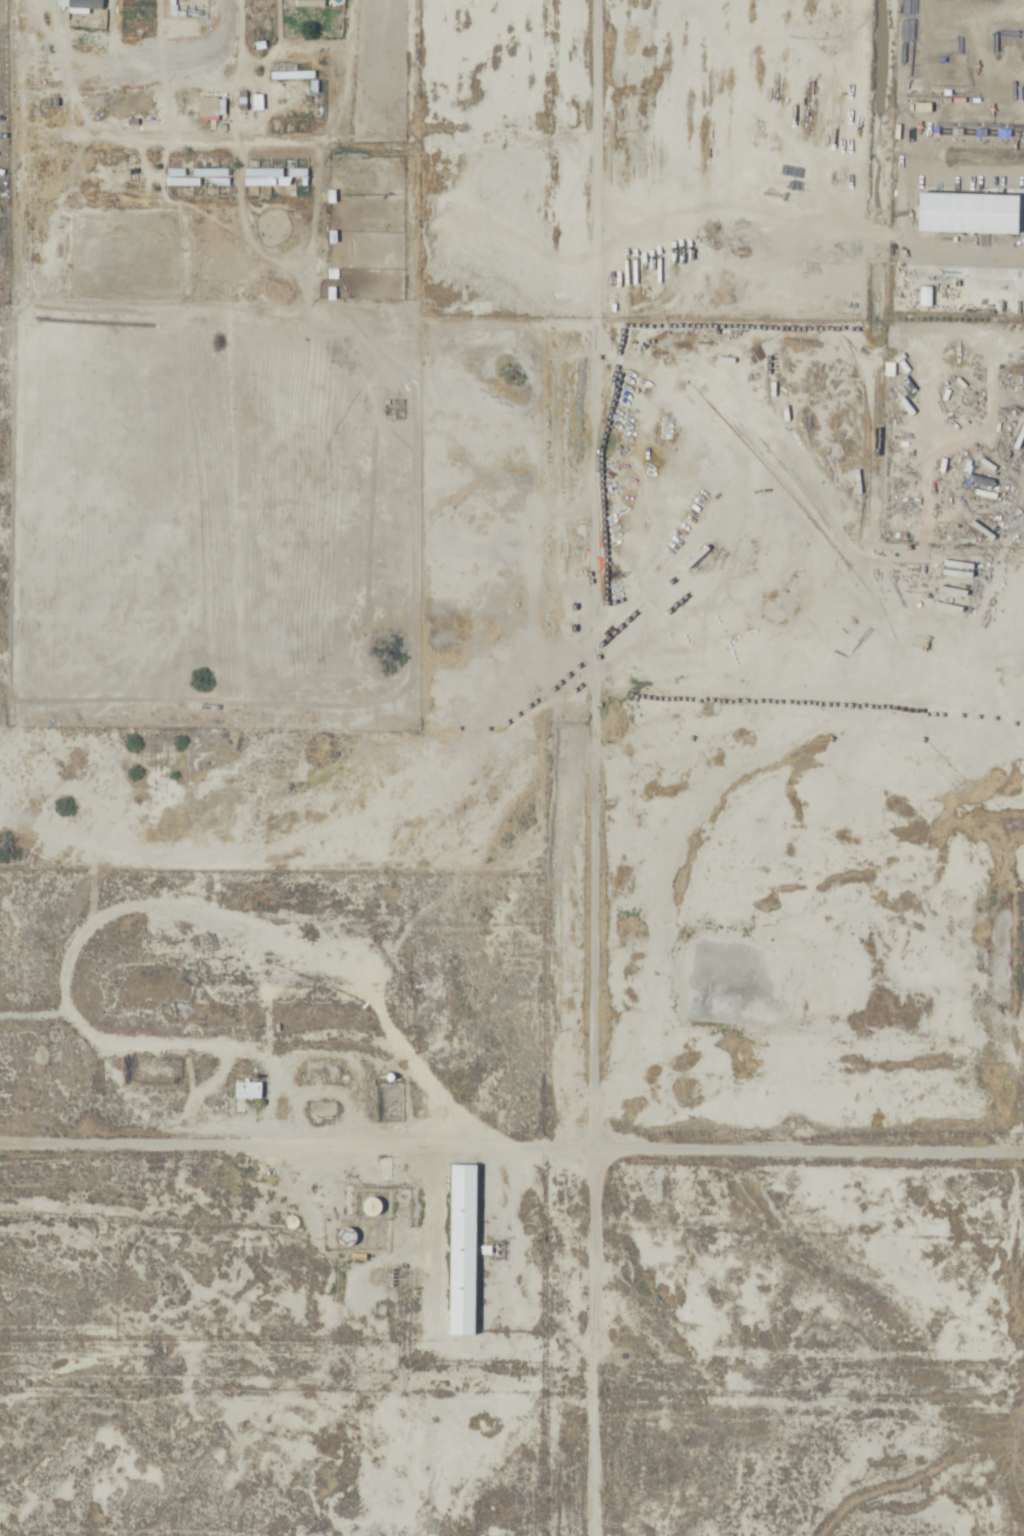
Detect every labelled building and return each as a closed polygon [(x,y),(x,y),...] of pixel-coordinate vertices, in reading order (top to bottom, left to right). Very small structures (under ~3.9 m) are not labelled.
[(219,97),(198,97),(198,118),(219,118),(219,97)] [(167,169),(167,187),(230,187),(230,169),(167,169)] [(309,169),(244,169),(244,187),(309,187),(309,169)] [(68,300),(68,205),(29,205),(29,300),(68,300)] [(236,1082),(236,1100),(261,1100),(261,1082),(236,1082)] [(477,1165),(451,1164),(450,1335),(476,1336),(477,1165)]
